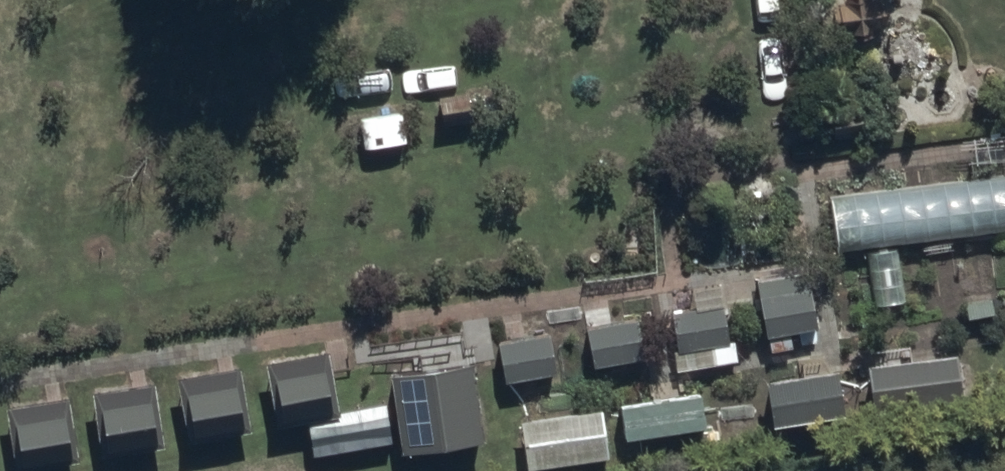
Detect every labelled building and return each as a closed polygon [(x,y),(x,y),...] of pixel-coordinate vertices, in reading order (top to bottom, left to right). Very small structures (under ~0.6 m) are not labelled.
[(832,20),(845,18),(847,31),(870,28),(869,15),(877,14),(875,0),(829,0),(832,20)] [(827,192),(835,252),(1004,231),(1004,170),(827,192)] [(803,271),(756,278),(764,334),(812,326),(803,271)] [(728,345),(717,281),(687,286),(690,305),(667,309),(674,351),(688,349),(691,365),(711,362),(709,348),(728,345)] [(585,324),(591,365),(644,358),(638,316),(585,324)] [(548,333),(498,341),(504,378),(554,370),(548,333)] [(466,350),(387,363),(400,441),(479,428),(466,350)] [(835,367),(762,377),(768,418),(840,408),(835,367)] [(326,368),(273,376),(279,418),(332,411),(326,368)] [(236,382),(183,388),(189,435),(241,428),(236,382)] [(617,403),(621,437),(704,427),(700,392),(617,403)] [(153,396),(96,403),(101,450),(158,443),(153,396)] [(602,407),(524,415),(518,416),(524,464),(607,455),(602,407)] [(67,410),(12,419),(20,469),(75,460),(67,410)]
